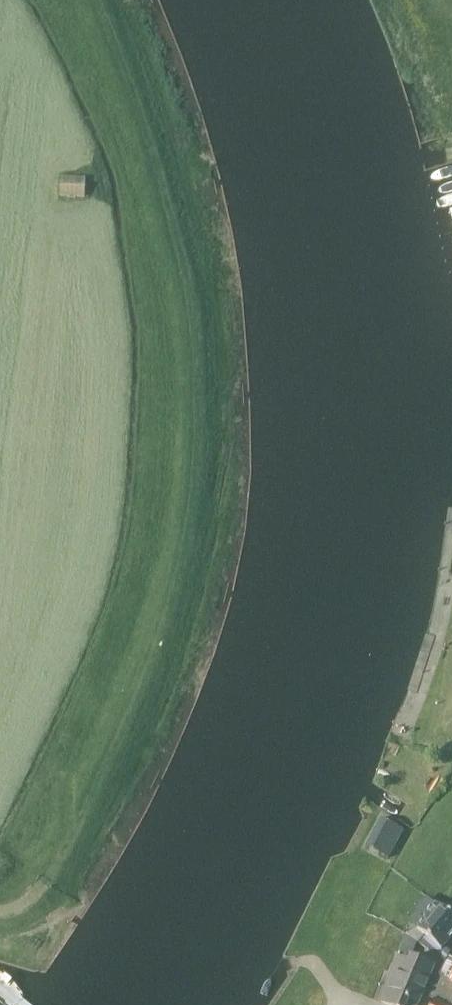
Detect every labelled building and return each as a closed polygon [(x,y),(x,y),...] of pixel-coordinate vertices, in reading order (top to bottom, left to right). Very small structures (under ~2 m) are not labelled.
[(60,178),(60,198),(86,198),(86,178),(60,178)] [(403,830),(381,819),(367,845),(389,857),(403,830)] [(437,903),(424,917),(426,919),(417,929),(442,950),(451,938),(451,916),(437,903)] [(393,1004),(407,1004),(410,999),(419,1003),(435,965),(411,955),(409,960),(398,955),(392,972),(396,973),(384,1001),(393,1004)] [(435,998),(448,1004),(451,1004),(451,956),(449,955),(441,976),(431,996),(435,998)]
